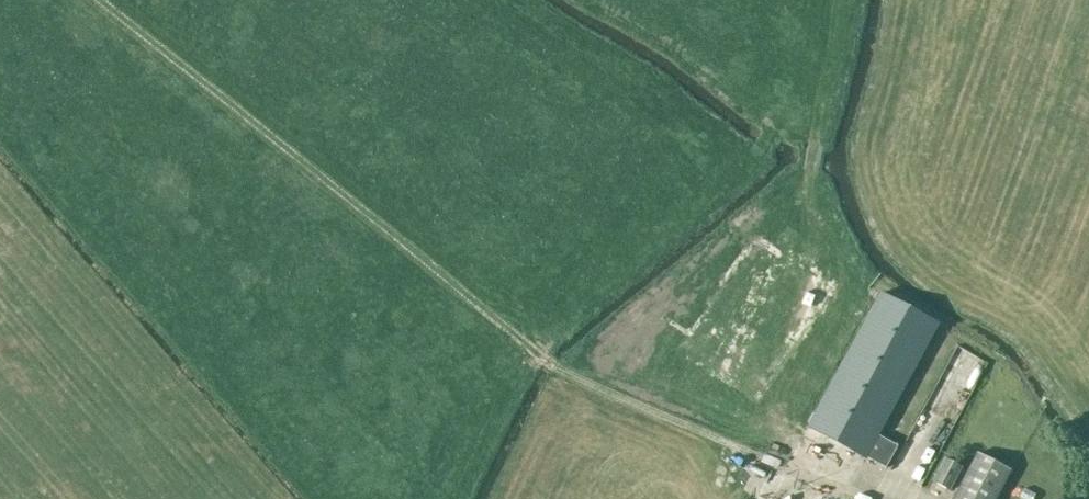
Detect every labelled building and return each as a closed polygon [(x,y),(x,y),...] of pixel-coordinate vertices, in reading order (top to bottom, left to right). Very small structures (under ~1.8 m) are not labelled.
[(807,429),(866,460),(867,458),(887,469),(898,447),(879,437),(939,325),(880,294),(807,429)] [(954,423),(983,360),(952,346),(893,472),(907,479),(922,446),(933,451),(948,420),(954,423)] [(1012,472),(977,454),(954,498),(998,498),(1012,472)] [(719,457),(715,477),(744,483),(749,463),(719,457)] [(962,468),(946,460),(944,459),(932,483),(951,492),(962,468)]
